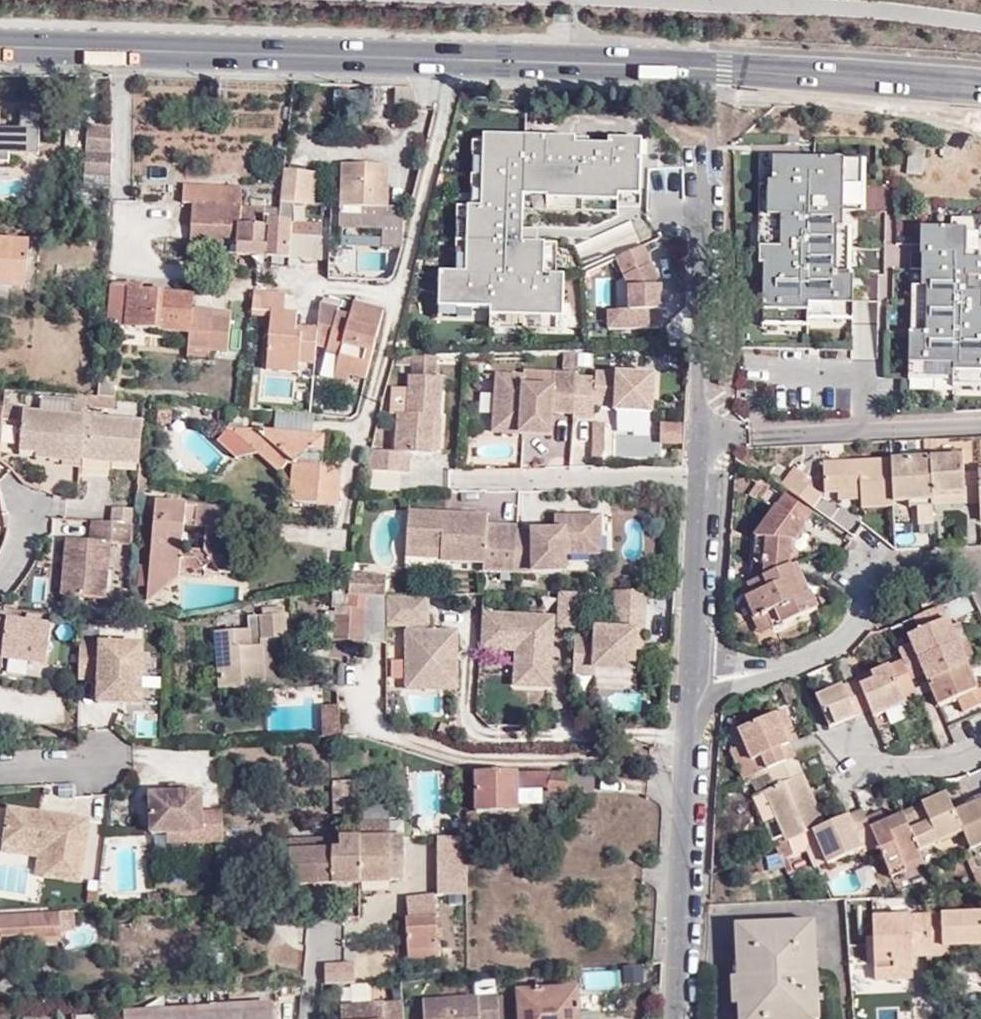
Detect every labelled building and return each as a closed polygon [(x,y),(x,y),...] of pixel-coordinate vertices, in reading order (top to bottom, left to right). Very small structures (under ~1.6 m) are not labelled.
[(9,162),(10,154),(38,155),(40,112),(20,111),(20,129),(0,129),(0,162),(9,162)] [(112,138),(112,129),(86,129),(86,138),(90,138),(112,138)] [(490,322),(491,330),(563,331),(564,277),(545,277),(544,244),(523,244),(523,210),(618,213),(618,205),(642,205),(640,141),(472,134),(470,207),(457,207),(456,274),(440,273),(439,320),(490,322)] [(110,178),(112,138),(90,138),(88,151),(85,151),(82,177),(110,178)] [(763,159),(761,323),(851,326),(854,212),(865,211),(867,159),(763,159)] [(383,247),(401,248),(404,217),(383,216),(384,208),(386,166),(342,165),(340,224),(383,227),(383,247)] [(315,173),(282,170),(281,202),(313,205),(315,173)] [(81,189),(110,191),(110,178),(82,177),(81,189)] [(255,255),(288,258),(289,222),(279,221),(268,221),(268,219),(264,218),(264,210),(241,210),(242,190),(184,186),(183,202),(192,203),(190,241),(237,245),(238,254),(255,255)] [(383,216),(404,217),(405,208),(384,208),(383,216)] [(279,221),(280,212),(264,210),(264,218),(268,219),(268,221),(279,221)] [(289,222),(288,258),(319,260),(321,224),(289,222)] [(921,228),(920,256),(911,257),(909,387),(980,392),(980,260),(969,260),(967,229),(921,228)] [(7,305),(9,289),(24,290),(28,244),(0,242),(0,304),(7,305)] [(629,288),(630,311),(608,312),(609,330),(662,327),(660,283),(645,244),(614,260),(629,288)] [(109,296),(107,325),(191,332),(190,355),(212,356),(212,349),(231,350),(233,316),(215,315),(215,310),(215,309),(194,308),(195,295),(142,292),(142,285),(109,283),(109,296)] [(300,361),(316,362),(318,342),(318,336),(319,329),(313,328),(303,327),(302,334),(297,334),(298,328),(298,313),(284,312),(286,293),(253,290),(252,309),(273,311),(273,316),(268,369),(285,371),(299,372),(300,361)] [(330,339),(329,345),(328,350),(342,355),(339,369),(352,373),(369,377),(385,311),(355,303),(351,315),(349,323),(336,319),(337,312),(338,308),(321,303),(321,308),(319,329),(318,336),(330,339)] [(351,315),(337,312),(336,319),(349,323),(351,315)] [(318,336),(318,342),(329,345),(330,339),(318,336)] [(328,350),(323,375),(336,377),(339,369),(342,355),(328,350)] [(577,369),(578,351),(569,351),(568,369),(577,369)] [(399,363),(416,364),(439,366),(439,357),(399,358),(399,363)] [(416,364),(416,376),(438,378),(439,366),(416,364)] [(352,373),(339,369),(336,377),(350,381),(352,373)] [(577,378),(577,374),(556,373),(555,388),(525,385),(526,377),(500,375),(497,418),(524,420),(522,433),(553,435),(553,420),(544,420),(544,412),(554,412),(575,414),(577,378)] [(575,414),(574,418),(595,420),(596,404),(618,406),(618,410),(652,412),(655,378),(599,373),(597,379),(577,378),(575,414)] [(372,451),(368,471),(411,473),(412,452),(433,453),(433,450),(435,417),(442,418),(445,378),(438,378),(416,376),(413,376),(412,389),(410,415),(401,414),(398,452),(372,451)] [(394,387),(392,414),(401,414),(410,415),(412,389),(394,387)] [(87,410),(88,397),(78,396),(77,413),(87,414),(87,410)] [(84,460),(142,465),(146,425),(113,422),(115,400),(88,397),(87,410),(87,414),(87,417),(84,460)] [(171,423),(172,407),(159,406),(159,422),(171,423)] [(276,411),(274,433),(313,437),(315,415),(276,411)] [(84,463),(84,460),(87,417),(26,413),(23,454),(40,455),(40,460),(84,463)] [(435,417),(433,450),(440,451),(442,418),(435,417)] [(524,420),(497,418),(496,432),(522,433),(524,420)] [(259,454),(261,431),(238,428),(237,434),(259,454)] [(274,433),(261,431),(259,454),(279,473),(289,463),(293,464),(289,500),(336,505),(340,467),(323,465),(325,438),(313,437),(274,433)] [(962,457),(930,459),(931,497),(963,495),(963,505),(979,505),(977,473),(962,474),(962,457)] [(930,459),(890,460),(892,504),(916,503),(917,526),(932,526),(931,507),(931,497),(930,459)] [(890,460),(844,463),(845,491),(860,490),(861,499),(860,507),(892,505),(892,504),(890,460)] [(845,491),(844,463),(823,464),(825,492),(838,492),(845,491)] [(795,469),(783,486),(814,509),(822,497),(806,485),(810,480),(795,469)] [(860,490),(845,491),(845,499),(861,499),(860,490)] [(963,495),(931,497),(931,507),(963,505),(963,495)] [(815,516),(789,498),(758,540),(756,563),(768,563),(767,579),(789,569),(791,551),(788,550),(788,543),(797,543),(808,530),(806,529),(815,516)] [(158,501),(151,574),(180,577),(182,558),(196,560),(204,569),(212,562),(221,573),(231,573),(235,531),(223,529),(224,507),(158,501)] [(112,522),(134,525),(135,511),(113,509),(112,522)] [(518,531),(518,528),(489,527),(489,517),(453,515),(453,519),(447,519),(447,514),(410,512),(408,549),(442,552),(442,559),(442,560),(485,564),(484,571),(515,573),(518,531)] [(518,531),(515,573),(566,572),(567,555),(592,555),(592,540),(602,540),(603,519),(573,518),(573,522),(567,522),(566,518),(557,518),(556,531),(518,531)] [(112,522),(94,521),(92,544),(70,543),(65,596),(108,599),(112,545),(133,546),(135,525),(134,525),(112,522)] [(592,540),(592,555),(602,555),(602,540),(592,540)] [(795,551),(797,543),(788,543),(788,550),(791,551),(795,551)] [(408,557),(442,559),(442,552),(408,549),(408,557)] [(768,563),(756,563),(754,585),(767,579),(768,563)] [(754,585),(746,588),(751,599),(745,602),(753,623),(761,620),(768,623),(772,633),(816,616),(809,600),(807,601),(801,604),(796,589),(801,586),(793,568),(789,569),(767,579),(754,585)] [(180,577),(151,574),(147,600),(180,577)] [(358,599),(385,598),(387,598),(387,578),(358,578),(358,599)] [(807,601),(801,586),(796,589),(801,604),(807,601)] [(643,612),(644,594),(614,594),(615,611),(643,612)] [(575,628),(576,595),(560,595),(559,595),(558,619),(557,627),(575,628)] [(336,641),(386,640),(385,623),(385,598),(358,599),(351,599),(348,599),(349,606),(335,607),(336,641)] [(427,632),(427,598),(387,598),(385,598),(385,623),(406,623),(406,681),(456,682),(456,661),(450,661),(449,651),(456,652),(456,632),(427,632)] [(140,618),(141,602),(131,602),(130,617),(140,618)] [(938,608),(910,620),(916,634),(905,638),(910,651),(914,661),(953,644),(947,628),(938,608)] [(219,689),(264,686),(262,640),(287,639),(286,609),(263,609),(263,616),(247,616),(248,630),(217,631),(219,689)] [(643,612),(615,611),(613,626),(635,627),(634,650),(641,650),(643,612)] [(482,614),(480,650),(516,653),(515,677),(550,679),(552,627),(553,618),(482,614)] [(46,661),(51,626),(8,620),(2,655),(46,661)] [(635,627),(613,626),(595,625),(594,636),(574,635),(571,674),(593,676),(593,667),(633,669),(634,650),(635,627)] [(954,625),(947,628),(953,644),(961,641),(954,625)] [(262,640),(264,686),(279,685),(279,655),(288,655),(287,639),(262,640)] [(961,641),(953,644),(960,659),(968,656),(961,641)] [(80,643),(79,680),(100,680),(98,704),(142,705),(144,646),(80,643)] [(895,657),(898,664),(907,683),(921,677),(925,685),(964,668),(960,659),(953,644),(914,661),(910,651),(895,657)] [(898,664),(873,674),(889,711),(900,708),(897,700),(911,694),(907,683),(898,664)] [(964,668),(925,685),(934,708),(953,701),(960,715),(980,705),(980,688),(974,691),(964,668)] [(839,689),(851,719),(865,714),(868,720),(889,711),(873,674),(867,677),(869,683),(857,688),(854,682),(839,689)] [(550,679),(515,677),(514,687),(549,689),(550,679)] [(867,677),(854,682),(857,688),(869,683),(867,677)] [(456,682),(406,681),(405,689),(456,689),(456,682)] [(839,689),(812,700),(825,730),(851,719),(839,689)] [(900,708),(914,701),(911,694),(897,700),(900,708)] [(746,702),(719,713),(726,730),(752,719),(746,702)] [(328,705),(326,723),(343,724),(345,707),(328,705)] [(765,769),(768,768),(793,757),(787,744),(781,729),(790,725),(783,709),(737,730),(749,759),(759,755),(765,769)] [(329,736),(341,736),(343,724),(326,723),(325,737),(329,736)] [(781,729),(787,744),(797,740),(790,725),(781,729)] [(738,765),(744,779),(765,769),(759,755),(749,759),(738,765)] [(751,798),(757,813),(809,791),(793,757),(768,768),(777,786),(751,798)] [(519,789),(519,773),(478,774),(478,811),(519,810),(519,789)] [(550,792),(549,774),(519,773),(519,789),(541,789),(541,792),(550,792)] [(569,792),(569,775),(569,774),(549,774),(550,792),(559,792),(569,792)] [(595,792),(596,775),(569,775),(569,792),(595,792)] [(775,817),(785,840),(800,834),(810,828),(823,823),(809,791),(757,813),(762,822),(775,817)] [(202,834),(202,844),(223,843),(222,813),(202,814),(201,794),(198,794),(185,795),(170,795),(150,796),(151,835),(167,834),(202,834)] [(919,854),(960,836),(951,815),(943,797),(920,806),(923,812),(905,820),(919,854)] [(965,848),(980,841),(980,802),(951,815),(960,836),(965,848)] [(860,809),(845,814),(850,824),(864,819),(860,809)] [(47,851),(44,877),(78,881),(87,823),(8,811),(3,845),(47,851)] [(478,829),(478,811),(466,812),(466,829),(478,829)] [(864,819),(875,845),(888,872),(921,858),(919,854),(905,820),(901,812),(889,818),(891,823),(885,825),(883,821),(879,811),(864,819)] [(781,861),(805,850),(813,867),(825,861),(826,863),(861,848),(863,852),(875,845),(864,819),(850,824),(845,814),(823,823),(810,828),(800,834),(785,840),(775,845),(781,861)] [(361,882),(361,883),(392,883),(392,881),(406,881),(404,823),(360,823),(361,838),(361,882)] [(478,829),(466,829),(467,863),(478,862),(478,829)] [(168,845),(202,844),(202,834),(167,834),(168,845)] [(334,850),(335,882),(361,882),(361,838),(341,838),(341,849),(334,850)] [(290,883),(335,882),(334,850),(291,850),(290,839),(278,839),(277,899),(289,899),(290,883)] [(333,839),(290,839),(291,850),(334,850),(333,839)] [(36,876),(44,877),(47,851),(3,845),(2,852),(38,858),(36,876)] [(890,877),(922,862),(921,858),(888,872),(890,877)] [(410,896),(410,950),(440,950),(439,895),(410,896)] [(58,918),(58,909),(31,911),(31,934),(31,938),(58,937),(58,918)] [(70,918),(70,909),(58,909),(58,918),(70,918)] [(2,931),(2,935),(31,934),(31,911),(0,913),(0,931),(2,931)] [(958,947),(980,946),(980,913),(926,915),(928,948),(958,947)] [(927,951),(928,948),(926,915),(872,917),(875,980),(912,979),(911,957),(911,951),(927,951)] [(818,973),(816,973),(813,921),(737,923),(738,1018),(819,1018),(818,973)] [(958,955),(958,947),(928,948),(927,951),(927,956),(958,955)] [(643,967),(623,967),(624,985),(644,983),(643,967)] [(519,1018),(579,1018),(578,988),(518,992),(519,1018)] [(499,996),(424,1000),(425,1018),(500,1018),(499,996)] [(403,1001),(342,1005),(343,1018),(404,1018),(403,1001)] [(125,1015),(125,1018),(273,1018),(273,1008),(125,1015)]
